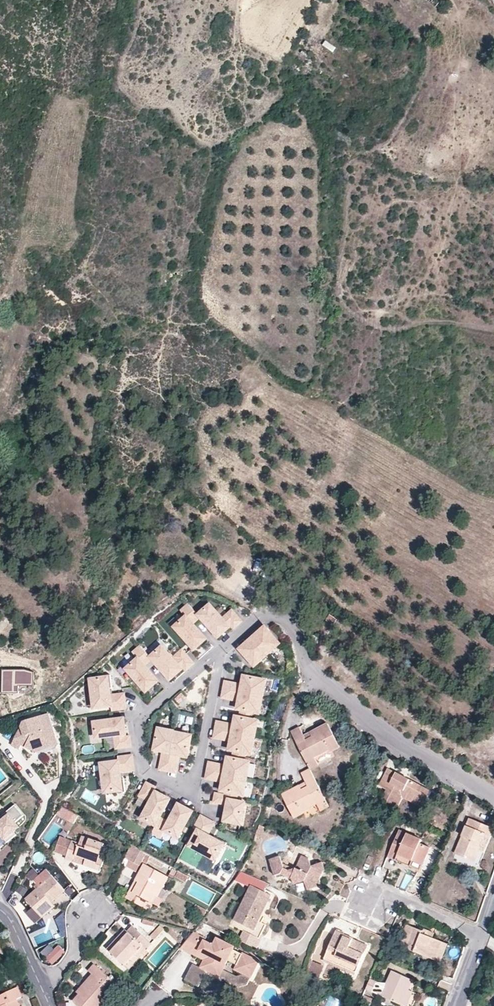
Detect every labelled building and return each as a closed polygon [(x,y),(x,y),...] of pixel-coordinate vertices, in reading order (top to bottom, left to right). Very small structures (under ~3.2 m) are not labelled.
[(193,623),(201,616),(199,615),(190,604),(182,611),(187,616),(176,626),(195,649),(207,639),(193,623)] [(223,617),(211,604),(199,615),(201,616),(220,637),(231,627),(223,617)] [(242,621),(232,609),(225,615),(233,625),(235,627),(242,621)] [(337,619),(330,614),(321,627),(328,632),(337,619)] [(233,625),(225,615),(223,617),(231,627),(233,625)] [(112,630),(107,627),(103,634),(107,637),(112,630)] [(268,627),(255,638),(270,655),(270,656),(283,645),(268,627)] [(255,638),(254,638),(242,649),(257,666),(270,655),(255,638)] [(128,668),(148,691),(160,680),(146,665),(153,658),(152,656),(142,645),(134,652),(139,658),(128,668)] [(164,646),(152,656),(153,658),(172,679),(183,669),(174,658),(164,646)] [(184,650),(177,656),(186,666),(188,669),(195,663),(184,650)] [(186,666),(177,656),(174,658),(183,669),(186,666)] [(24,669),(1,670),(1,693),(18,693),(18,686),(33,685),(32,672),(24,669)] [(265,697),(268,680),(246,676),(245,685),(243,693),(264,696),(265,697)] [(111,698),(110,691),(112,690),(111,677),(108,677),(108,679),(91,681),(95,711),(112,708),(112,712),(126,710),(124,696),(111,698)] [(227,682),(226,689),(240,692),(241,685),(227,682)] [(240,692),(226,689),(224,697),(238,700),(240,692)] [(261,713),(264,696),(243,693),(243,692),(241,701),(239,709),(243,710),(255,712),(261,713)] [(186,697),(182,693),(175,700),(179,704),(186,697)] [(26,721),(14,745),(24,744),(21,749),(38,752),(40,748),(44,750),(49,748),(53,741),(59,739),(51,713),(26,721)] [(256,737),(259,721),(253,720),(241,717),(238,716),(236,726),(234,733),(235,733),(256,737)] [(124,718),(94,722),(96,738),(115,735),(126,734),(124,718)] [(219,722),(218,729),(231,732),(233,725),(219,722)] [(292,731),(307,762),(316,758),(330,751),(331,753),(341,747),(329,724),(312,732),(315,737),(307,740),(305,736),(300,727),(292,731)] [(177,733),(177,732),(160,729),(156,751),(165,752),(173,754),(177,733)] [(231,732),(218,729),(216,737),(230,740),(231,732)] [(312,732),(305,736),(307,740),(315,737),(312,732)] [(193,736),(177,733),(173,754),(180,756),(189,758),(193,736)] [(253,754),(257,738),(256,737),(235,733),(233,741),(232,750),(253,754)] [(117,747),(131,746),(130,736),(127,737),(115,738),(117,747)] [(53,741),(49,748),(60,745),(59,739),(53,741)] [(134,769),(132,755),(118,757),(118,761),(101,763),(105,792),(122,790),(122,792),(125,791),(124,778),(121,778),(120,771),(134,769)] [(172,757),(164,756),(162,770),(169,771),(172,757)] [(180,759),(172,757),(169,771),(177,773),(180,759)] [(248,778),(251,761),(229,757),(228,766),(226,774),(227,774),(248,778)] [(307,762),(311,769),(319,765),(316,758),(307,762)] [(211,763),(209,770),(223,773),(225,765),(211,763)] [(318,804),(327,800),(311,769),(303,773),(306,782),(308,787),(302,790),(300,786),(283,794),(295,818),(305,813),(304,811),(318,804)] [(427,803),(433,792),(389,769),(380,785),(387,789),(383,798),(394,804),(402,789),(427,803)] [(208,778),(222,781),(223,773),(209,770),(208,778)] [(245,795),(249,778),(248,778),(227,774),(225,782),(224,790),(227,791),(232,792),(245,795)] [(154,791),(156,788),(148,784),(141,796),(149,800),(154,791)] [(424,808),(427,803),(402,789),(394,804),(399,807),(404,797),(424,808)] [(179,839),(193,812),(180,805),(170,823),(161,818),(171,800),(157,792),(152,802),(143,819),(157,826),(153,833),(162,838),(166,831),(179,839)] [(243,824),(247,802),(230,799),(231,796),(226,795),(217,793),(216,801),(229,804),(226,821),(243,824)] [(322,812),(330,807),(327,800),(318,804),(322,812)] [(7,842),(16,834),(13,831),(19,826),(15,822),(24,815),(15,804),(0,816),(0,833),(7,842)] [(215,824),(202,817),(196,829),(199,831),(191,846),(216,860),(225,845),(226,846),(228,843),(216,837),(215,839),(208,836),(215,824)] [(493,831),(493,828),(470,818),(456,853),(476,862),(481,850),(484,852),(491,835),(493,835),(493,831)] [(423,839),(401,829),(389,856),(398,860),(401,855),(424,865),(432,847),(422,843),(423,839)] [(55,852),(67,855),(73,840),(61,836),(55,852)] [(102,853),(106,844),(82,836),(80,843),(73,840),(67,855),(66,858),(97,870),(102,853)] [(127,857),(141,865),(148,853),(134,845),(127,857)] [(107,855),(102,853),(97,870),(101,871),(107,855)] [(328,870),(325,861),(314,865),(311,858),(304,855),(299,867),(291,869),(286,867),(282,856),(271,859),(278,875),(282,874),(294,879),(296,885),(306,882),(310,890),(324,885),(320,874),(328,870)] [(422,871),(424,865),(401,855),(398,860),(422,871)] [(169,877),(146,864),(128,897),(151,910),(169,877)] [(66,890),(53,875),(27,899),(38,913),(52,901),(53,902),(66,890)] [(261,921),(274,896),(253,885),(233,924),(260,937),(267,925),(261,921)] [(56,907),(53,902),(52,901),(38,913),(43,918),(56,907)] [(166,930),(162,925),(151,936),(156,940),(166,930)] [(127,929),(119,938),(122,941),(112,951),(131,968),(153,944),(133,926),(129,930),(127,929)] [(437,960),(444,942),(434,938),(423,933),(424,930),(416,927),(414,932),(406,928),(400,945),(437,960)] [(425,928),(424,930),(423,933),(434,938),(436,933),(425,928)] [(360,966),(367,950),(354,944),(357,939),(337,931),(329,948),(338,952),(337,956),(360,966)] [(122,941),(119,938),(117,936),(107,947),(112,951),(122,941)] [(181,951),(199,960),(201,957),(208,960),(205,964),(206,964),(201,973),(208,977),(221,983),(229,966),(231,961),(240,965),(237,971),(235,975),(249,983),(258,964),(241,956),(241,957),(232,953),(234,950),(216,941),(212,948),(204,945),(204,943),(192,936),(181,951)] [(369,945),(357,939),(354,944),(367,950),(369,945)] [(450,944),(444,942),(437,960),(442,962),(450,944)] [(46,958),(54,950),(49,945),(41,952),(46,958)] [(65,952),(59,945),(54,950),(46,958),(52,964),(65,952)] [(231,961),(229,966),(237,971),(240,965),(231,961)] [(312,961),(307,973),(319,978),(324,966),(312,961)] [(96,964),(90,971),(93,973),(96,976),(81,994),(75,1001),(81,1005),(101,1005),(119,984),(96,964)] [(208,977),(201,973),(194,970),(186,986),(200,993),(208,977)] [(415,980),(393,971),(386,986),(379,984),(380,982),(373,980),(369,989),(382,995),(404,1005),(411,989),(415,980)] [(77,992),(81,994),(96,976),(93,973),(77,992)] [(21,998),(17,989),(0,997),(0,1005),(4,1005),(16,1001),(21,998)] [(411,989),(404,1005),(407,1005),(408,1005),(415,992),(411,989)]
